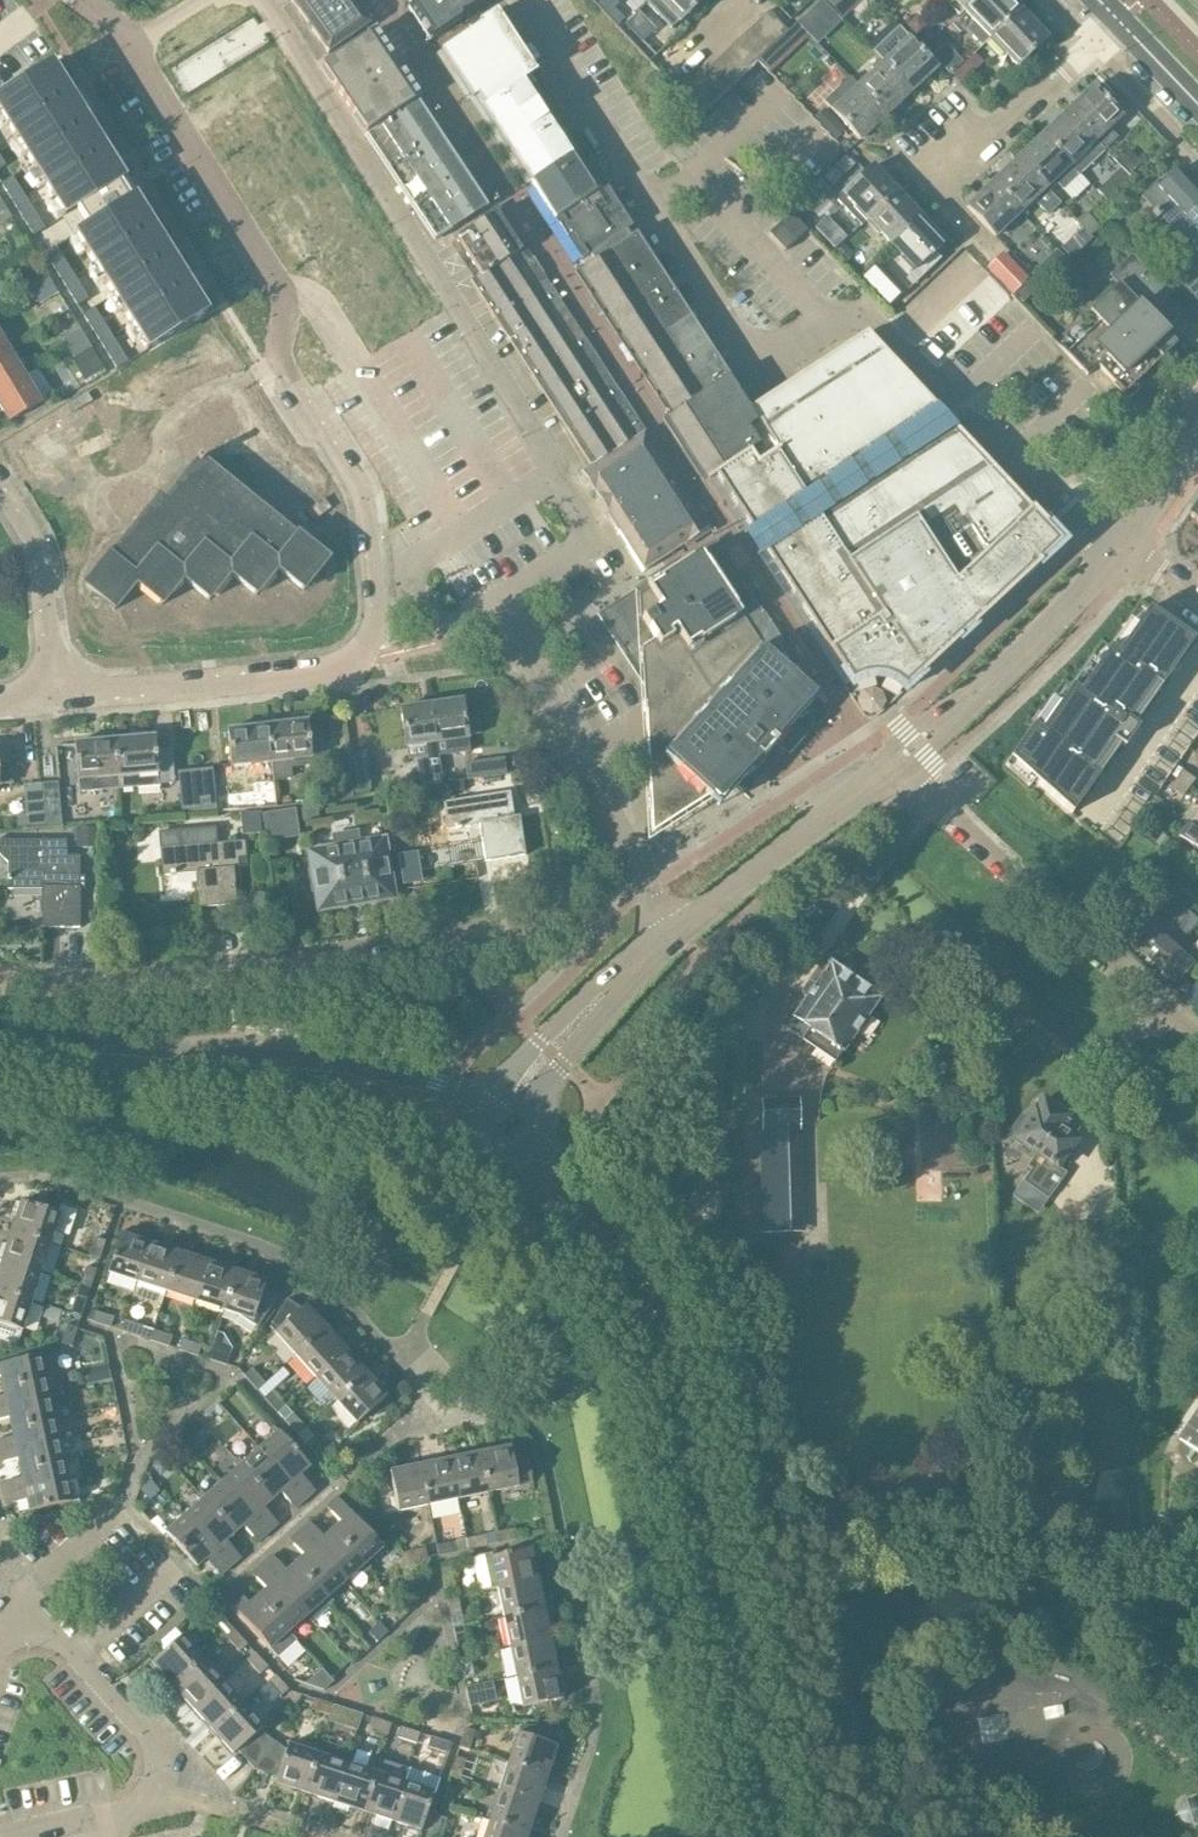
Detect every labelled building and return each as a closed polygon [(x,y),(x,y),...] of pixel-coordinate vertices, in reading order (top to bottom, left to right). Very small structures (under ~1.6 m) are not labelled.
[(345,0),(289,0),(309,27),(345,0)] [(328,53),(369,24),(352,0),(345,0),(309,27),(328,53)] [(411,6),(408,8),(429,40),(460,19),(458,16),(465,12),(465,13),(484,0),(408,0),(411,6)] [(678,22),(701,0),(658,0),(678,22)] [(841,18),(851,9),(842,0),(824,0),(841,18)] [(1018,10),(1009,0),(953,0),(947,6),(956,16),(962,10),(989,39),(1018,10)] [(775,40),(787,28),(769,9),(756,21),(775,40)] [(1018,10),(989,39),(1016,67),(1033,51),(1036,55),(1038,54),(1034,50),(1047,37),(1046,37),(1045,38),(1018,10)] [(495,11),(477,23),(479,25),(446,46),(440,50),(471,98),(477,95),(484,106),(526,79),(536,73),(495,11)] [(805,16),(797,24),(815,43),(823,35),(805,16)] [(764,50),(775,40),(756,21),(746,31),(764,50)] [(913,22),(906,28),(915,38),(925,28),(919,22),(913,22)] [(365,134),(414,102),(414,101),(417,99),(420,97),(412,86),(403,72),(398,66),(392,56),(388,51),(377,35),(374,30),(372,32),(343,51),(320,67),(365,134)] [(753,60),(764,50),(746,31),(735,41),(753,60)] [(910,92),(936,68),(908,38),(881,63),(910,92)] [(742,71),(753,60),(735,41),(723,52),(742,71)] [(731,81),(742,71),(723,52),(713,62),(731,81)] [(974,55),(952,75),(961,84),(982,64),(974,55)] [(720,91),(731,81),(713,62),(702,72),(720,91)] [(885,116),(910,92),(881,63),(856,86),(885,116)] [(0,96),(0,115),(64,217),(74,234),(147,350),(207,312),(190,286),(183,290),(166,264),(173,259),(171,256),(164,260),(148,234),(155,229),(153,226),(146,231),(129,204),(136,200),(134,197),(127,201),(116,184),(124,179),(122,176),(115,181),(98,154),(105,150),(103,147),(96,151),(80,124),(87,120),(85,117),(78,121),(61,95),(68,90),(51,64),(0,96)] [(709,102),(720,91),(702,72),(691,83),(709,102)] [(506,145),(551,116),(526,79),(484,106),(481,107),(506,145)] [(698,112),(709,102),(691,83),(680,92),(698,112)] [(860,140),(885,116),(856,86),(831,110),(860,140)] [(1092,86),(1066,111),(1103,151),(1116,139),(1106,128),(1119,116),(1120,117),(1121,116),(1092,86)] [(388,172),(440,138),(442,136),(440,134),(438,135),(436,132),(437,131),(429,119),(430,118),(428,116),(427,116),(418,102),(419,102),(417,99),(414,101),(414,102),(365,134),(364,135),(388,172)] [(1066,111),(1041,135),(1078,174),(1103,151),(1066,111)] [(530,182),(575,153),(551,116),(506,145),(530,182)] [(1041,135),(1016,159),(1044,189),(1045,188),(1048,191),(1056,183),(1062,190),(1078,174),(1041,135)] [(388,172),(433,241),(484,208),(485,208),(488,206),(486,204),(485,204),(475,188),(476,188),(474,186),(473,186),(464,172),(465,171),(463,169),(462,169),(453,155),(454,154),(452,152),(451,153),(443,141),(442,141),(440,138),(388,172)] [(1129,151),(1118,161),(1130,173),(1140,163),(1129,151)] [(575,153),(530,182),(580,260),(589,254),(590,255),(626,233),(625,231),(632,227),(605,186),(599,190),(575,153)] [(1020,212),(1044,189),(1016,159),(991,182),(1020,212)] [(860,225),(896,191),(873,166),(836,200),(860,225)] [(1121,169),(1110,180),(1120,190),(1131,180),(1121,169)] [(1173,171),(1156,187),(1152,184),(1140,195),(1197,255),(1173,277),(1197,302),(1197,197),(1173,171)] [(11,176),(0,183),(6,192),(17,185),(11,176)] [(995,236),(1020,212),(991,182),(966,206),(995,236)] [(17,185),(6,192),(11,200),(22,193),(17,185)] [(890,244),(920,216),(896,191),(860,225),(861,226),(867,219),(890,244)] [(22,193),(11,200),(17,209),(28,202),(22,193)] [(28,202),(17,209),(22,218),(33,211),(28,202)] [(0,211),(0,224),(12,217),(6,208),(0,211)] [(33,211),(22,218),(27,226),(39,219),(33,211)] [(785,251),(806,230),(790,212),(768,233),(785,251)] [(1086,214),(1078,222),(1091,234),(1098,227),(1086,214)] [(479,275),(469,282),(471,284),(519,252),(519,251),(517,252),(493,215),(488,218),(488,217),(456,238),(479,275)] [(920,216),(890,244),(915,270),(945,242),(920,216)] [(825,217),(815,227),(835,248),(845,238),(825,217)] [(39,219),(27,226),(33,235),(44,228),(39,219)] [(1081,228),(1071,238),(1081,248),(1091,239),(1081,228)] [(650,370),(703,336),(635,232),(629,236),(626,233),(590,255),(594,260),(583,267),(650,370)] [(843,245),(834,253),(844,264),(853,255),(843,245)] [(55,246),(44,253),(50,262),(61,255),(55,246)] [(1056,251),(1046,261),(1058,273),(1068,264),(1056,251)] [(471,284),(494,320),(542,290),(529,270),(530,269),(519,252),(471,284)] [(1149,316),(1170,295),(1132,253),(1115,269),(1123,278),(1088,311),(1098,321),(1085,335),(1065,353),(1087,375),(1097,365),(1114,383),(1128,397),(1128,396),(1124,391),(1132,384),(1133,385),(1133,384),(1132,383),(1176,344),(1149,316)] [(61,255),(50,262),(55,271),(66,264),(61,255)] [(1026,279),(1002,255),(988,268),(991,271),(1012,292),(1026,279)] [(1088,262),(1077,273),(1089,286),(1100,275),(1088,262)] [(904,290),(877,263),(863,276),(890,304),(904,290)] [(66,264),(55,271),(61,279),(72,272),(66,264)] [(72,272),(61,279),(66,288),(77,281),(72,272)] [(47,273),(29,284),(40,303),(58,292),(47,273)] [(77,281),(66,288),(71,297),(83,290),(77,281)] [(83,290),(71,297),(77,305),(88,298),(83,290)] [(494,320),(506,338),(554,308),(542,290),(494,320)] [(94,307),(83,314),(88,323),(100,316),(94,307)] [(506,338),(518,356),(566,326),(554,308),(506,338)] [(100,316),(88,323),(94,332),(105,325),(100,316)] [(105,325),(94,332),(100,341),(111,334),(105,325)] [(518,356),(530,375),(579,344),(578,343),(578,344),(566,326),(518,356)] [(67,348),(85,337),(80,328),(62,339),(67,348)] [(738,491),(730,496),(752,530),(937,410),(913,384),(909,380),(866,333),(791,382),(783,387),(794,405),(776,417),(764,399),(750,408),(776,449),(756,462),(751,454),(725,471),(738,491)] [(111,334),(100,341),(105,350),(116,343),(111,334)] [(677,410),(729,376),(703,336),(650,370),(676,409),(677,410)] [(85,337),(67,348),(73,358),(91,347),(85,337)] [(116,343),(105,350),(111,359),(122,352),(116,343)] [(530,375),(566,430),(613,400),(600,380),(602,379),(579,344),(530,375)] [(24,375),(7,347),(0,352),(0,389),(24,375)] [(122,352),(111,359),(117,368),(128,361),(122,352)] [(0,389),(0,407),(9,422),(40,402),(24,375),(0,389)] [(689,442),(747,404),(729,376),(677,410),(676,409),(670,413),(673,418),(677,417),(679,419),(684,427),(685,428),(685,429),(684,431),(683,432),(689,442)] [(783,387),(764,399),(776,417),(794,405),(783,387)] [(636,435),(624,417),(624,416),(613,400),(566,430),(588,465),(636,435)] [(747,404),(689,442),(711,475),(708,478),(709,480),(716,475),(730,496),(738,491),(725,471),(751,454),(756,462),(776,449),(750,408),(747,404)] [(971,627),(981,618),(1062,543),(952,426),(915,451),(916,452),(786,537),(785,535),(783,537),(784,538),(768,549),(767,547),(764,549),(852,684),(862,678),(873,676),(885,678),(895,682),(904,690),(959,638),(958,637),(970,626),(971,627)] [(605,515),(671,473),(657,451),(656,452),(644,433),(640,435),(640,434),(637,436),(636,435),(588,465),(589,466),(579,474),(605,515)] [(296,535),(199,456),(195,460),(196,460),(164,499),(158,494),(110,554),(108,553),(83,584),(114,609),(136,583),(162,605),(183,578),(209,600),(229,574),(256,595),(276,569),(303,590),(328,558),(297,533),(296,535)] [(617,533),(623,530),(683,491),(671,473),(605,515),(617,533)] [(617,533),(629,551),(642,572),(662,559),(707,529),(683,491),(623,530),(617,533)] [(643,685),(651,834),(707,797),(718,806),(751,770),(747,766),(758,758),(760,760),(785,732),(793,740),(800,732),(807,720),(809,705),(818,695),(799,679),(713,547),(702,554),(700,551),(659,579),(655,573),(674,560),(674,559),(646,578),(648,580),(597,614),(643,685)] [(1033,725),(1009,758),(1033,774),(1031,777),(1038,783),(1071,813),(1072,813),(1098,776),(1091,771),(1113,740),(1123,748),(1138,727),(1127,720),(1154,682),(1160,686),(1193,639),(1148,607),(1118,652),(1110,646),(1079,690),(1072,685),(1041,729),(1033,724),(1033,725)] [(462,700),(429,704),(437,756),(438,755),(469,751),(467,738),(462,700)] [(426,757),(437,756),(429,704),(400,708),(405,746),(424,743),(426,757)] [(265,725),(269,760),(271,760),(273,778),(274,778),(273,777),(290,775),(289,764),(310,762),(309,755),(311,755),(307,721),(265,725)] [(230,765),(269,760),(265,725),(227,730),(230,765)] [(156,751),(154,736),(113,740),(118,789),(159,785),(159,783),(173,782),(170,749),(156,751)] [(79,792),(118,789),(113,740),(74,743),(78,780),(79,792)] [(353,791),(369,789),(365,751),(349,753),(353,791)] [(352,796),(350,777),(347,754),(332,755),(336,798),(352,796)] [(467,778),(505,771),(503,758),(465,763),(467,778)] [(12,783),(11,767),(0,767),(0,784),(12,783)] [(182,814),(198,812),(215,811),(211,768),(178,771),(182,814)] [(1175,778),(1189,787),(1195,779),(1182,769),(1175,778)] [(1183,796),(1189,787),(1175,778),(1169,787),(1183,796)] [(57,782),(38,783),(40,804),(43,827),(61,825),(57,782)] [(43,827),(40,804),(38,783),(23,785),(27,828),(43,827)] [(513,817),(511,804),(509,792),(441,803),(445,829),(479,824),(484,861),(524,855),(518,816),(513,817)] [(316,808),(301,809),(303,821),(318,819),(316,808)] [(239,812),(241,834),(260,833),(259,811),(239,812)] [(282,837),(296,835),(292,811),(279,813),(282,837)] [(195,872),(198,907),(236,904),(232,858),(245,857),(244,840),(215,843),(214,828),(214,827),(158,832),(158,833),(159,833),(160,847),(159,848),(161,874),(169,874),(169,875),(174,875),(174,873),(195,872)] [(358,845),(356,832),(333,836),(335,849),(311,853),(313,871),(309,871),(312,890),(317,889),(320,908),(345,903),(345,901),(366,898),(366,900),(391,896),(382,841),(358,845)] [(66,841),(0,840),(0,855),(8,863),(8,888),(41,888),(41,928),(79,928),(79,857),(66,857),(66,841)] [(1142,954),(1182,908),(1174,900),(1159,918),(1149,909),(1125,938),(1142,954)] [(1188,931),(1197,921),(1182,908),(1142,954),(1159,968),(1184,940),(1181,937),(1187,931),(1188,931)] [(760,956),(777,947),(770,933),(752,943),(760,956)] [(1159,968),(1176,983),(1197,958),(1197,952),(1184,940),(1159,968)] [(881,997),(829,962),(827,965),(814,984),(807,982),(801,992),(805,997),(785,1027),(800,1038),(806,1031),(817,1039),(812,1046),(835,1063),(855,1033),(859,1035),(871,1017),(868,1015),(878,1000),(879,1000),(881,997)] [(1182,997),(1193,1007),(1197,1002),(1197,982),(1197,981),(1182,997)] [(799,1125),(798,1098),(761,1100),(762,1138),(797,1137),(797,1125),(799,1125)] [(1066,1123),(1069,1118),(1042,1098),(1027,1119),(1023,1115),(1008,1136),(1035,1155),(1027,1166),(1032,1169),(1023,1181),(1047,1197),(1065,1173),(1057,1167),(1077,1139),(1073,1136),(1077,1130),(1066,1123)] [(770,1184),(799,1183),(798,1148),(769,1149),(770,1184)] [(687,1201),(681,1206),(687,1214),(693,1209),(687,1201)] [(58,1214),(21,1202),(11,1231),(49,1243),(53,1231),(68,1236),(75,1212),(60,1207),(58,1214)] [(39,1272),(49,1243),(11,1231),(2,1260),(39,1272)] [(137,1281),(150,1244),(120,1234),(107,1272),(137,1281)] [(105,1241),(104,1241),(94,1237),(88,1256),(99,1260),(105,1241)] [(166,1291),(178,1253),(150,1244),(137,1281),(166,1291)] [(195,1300),(207,1263),(178,1253),(166,1291),(195,1300)] [(39,1272),(2,1260),(0,1265),(0,1292),(30,1301),(39,1272)] [(223,1309),(236,1272),(207,1263),(195,1300),(223,1309)] [(96,1270),(95,1270),(85,1266),(79,1285),(89,1288),(96,1270)] [(236,1272),(223,1309),(237,1314),(257,1327),(279,1294),(263,1285),(265,1281),(236,1272)] [(30,1301),(0,1292),(0,1339),(16,1344),(30,1301)] [(86,1298),(76,1295),(69,1314),(80,1317),(86,1298)] [(295,1355),(325,1329),(304,1306),(301,1309),(286,1299),(269,1326),(295,1355)] [(46,1306),(42,1317),(57,1321),(60,1311),(46,1306)] [(110,1328),(110,1327),(113,1317),(94,1311),(91,1321),(110,1328)] [(139,1337),(143,1326),(124,1320),(120,1331),(139,1337)] [(77,1328),(76,1328),(66,1325),(60,1343),(70,1347),(77,1328)] [(316,1378),(345,1352),(325,1329),(295,1355),(316,1378)] [(168,1347),(168,1346),(172,1336),(153,1330),(149,1341),(168,1347)] [(197,1356),(197,1355),(200,1345),(181,1339),(178,1350),(197,1356)] [(225,1365),(226,1365),(229,1354),(210,1348),(207,1359),(225,1365)] [(336,1401),(366,1375),(345,1352),(316,1378),(336,1401)] [(51,1375),(51,1371),(43,1373),(40,1356),(0,1364),(0,1377),(2,1386),(51,1375)] [(107,1364),(88,1368),(91,1382),(110,1378),(107,1364)] [(256,1390),(257,1390),(265,1383),(251,1368),(243,1375),(256,1390)] [(48,1397),(44,1380),(52,1378),(51,1375),(2,1386),(4,1395),(0,1396),(0,1408),(48,1397)] [(366,1375),(336,1401),(356,1423),(385,1397),(366,1375)] [(277,1413),(285,1405),(272,1390),(263,1398),(277,1413)] [(60,1416),(59,1413),(52,1414),(48,1397),(0,1408),(0,1419),(8,1417),(11,1427),(60,1416)] [(1180,1440),(1197,1453),(1197,1412),(1180,1440)] [(297,1435),(305,1428),(292,1413),(284,1421),(297,1435)] [(57,1439),(54,1421),(61,1420),(60,1416),(11,1427),(13,1437),(0,1440),(0,1451),(57,1439)] [(314,1491),(309,1485),(299,1474),(308,1466),(273,1427),(270,1430),(274,1435),(258,1449),(305,1500),(314,1491)] [(318,1458),(326,1451),(313,1436),(305,1444),(318,1458)] [(69,1458),(68,1454),(61,1456),(57,1439),(0,1451),(0,1462),(17,1459),(20,1469),(69,1458)] [(479,1453),(487,1492),(531,1484),(525,1456),(512,1459),(509,1447),(479,1453)] [(294,1509),(305,1500),(258,1449),(242,1463),(238,1458),(235,1461),(271,1500),(280,1492),(294,1509)] [(457,1498),(487,1492),(479,1453),(449,1460),(457,1498)] [(2,1494),(66,1480),(62,1463),(70,1461),(69,1458),(20,1469),(22,1479),(0,1484),(2,1494)] [(428,1504),(457,1498),(449,1460),(420,1465),(428,1504)] [(262,1508),(271,1500),(235,1461),(233,1463),(238,1468),(222,1482),(267,1533),(277,1524),(262,1508)] [(398,1510),(428,1504),(420,1465),(390,1472),(398,1510)] [(4,1504),(12,1502),(26,1499),(29,1510),(78,1499),(77,1495),(70,1497),(66,1480),(2,1494),(4,1504)] [(257,1542),(267,1533),(222,1482),(205,1496),(201,1492),(199,1494),(234,1533),(243,1525),(257,1542)] [(225,1541),(234,1533),(199,1494),(196,1496),(200,1501),(184,1516),(231,1566),(240,1558),(225,1541)] [(332,1530),(368,1570),(370,1568),(365,1562),(381,1548),(336,1497),(326,1506),(340,1522),(332,1530)] [(220,1575),(231,1566),(184,1516),(168,1530),(164,1525),(161,1527),(196,1567),(206,1559),(220,1575)] [(323,1538),(314,1528),(309,1522),(299,1531),(344,1581),(360,1567),(365,1572),(368,1570),(332,1530),(323,1538)] [(517,1539),(515,1528),(495,1532),(497,1544),(517,1539)] [(328,1595),(344,1581),(299,1531),(289,1539),(304,1556),(295,1564),(331,1603),(333,1601),(328,1595)] [(487,1546),(487,1545),(485,1535),(465,1539),(467,1550),(487,1546)] [(457,1552),(457,1551),(455,1541),(436,1545),(438,1556),(457,1552)] [(427,1558),(427,1557),(425,1547),(405,1551),(408,1562),(427,1558)] [(482,1591),(537,1580),(531,1550),(491,1558),(490,1553),(475,1557),(482,1591)] [(286,1571),(277,1561),(272,1555),(262,1564),(307,1614),(323,1600),(328,1606),(331,1603),(295,1564),(286,1571)] [(291,1629),(307,1614),(262,1564),(252,1573),(266,1589),(257,1597),(293,1637),(296,1635),(291,1629)] [(444,1587),(445,1587),(455,1585),(451,1565),(440,1568),(444,1587)] [(503,1617),(543,1609),(537,1580),(482,1591),(497,1588),(503,1617)] [(234,1589),(224,1598),(269,1648),(277,1658),(297,1641),(293,1637),(257,1597),(248,1605),(239,1594),(234,1589)] [(450,1618),(451,1617),(461,1615),(457,1596),(446,1598),(450,1618)] [(218,1629),(226,1621),(213,1606),(205,1614),(218,1629)] [(509,1647),(549,1639),(543,1609),(503,1617),(509,1647)] [(456,1647),(457,1647),(468,1645),(463,1625),(452,1628),(456,1647)] [(239,1652),(247,1645),(247,1644),(234,1630),(225,1637),(239,1652)] [(171,1686),(201,1659),(180,1636),(151,1662),(171,1686)] [(516,1677),(555,1669),(549,1639),(509,1647),(516,1677)] [(259,1674),(267,1667),(268,1667),(254,1652),(246,1659),(259,1674)] [(462,1677),(463,1677),(474,1675),(469,1655),(458,1658),(462,1677)] [(192,1708),(222,1682),(201,1659),(171,1686),(192,1708)] [(322,1669),(306,1685),(324,1690),(333,1682),(322,1669)] [(555,1669),(516,1677),(522,1707),(561,1699),(555,1669)] [(280,1697),(288,1690),(288,1689),(275,1675),(266,1682),(280,1697)] [(212,1731),(242,1704),(222,1682),(192,1708),(212,1731)] [(468,1707),(469,1707),(479,1704),(475,1685),(464,1687),(468,1707)] [(330,1715),(333,1705),(314,1699),(311,1709),(330,1715)] [(253,1769),(272,1740),(259,1730),(263,1727),(242,1704),(212,1731),(233,1754),(237,1750),(253,1769)] [(359,1725),(362,1715),(362,1714),(343,1708),(340,1718),(359,1725)] [(387,1734),(390,1724),(391,1723),(372,1717),(368,1728),(387,1734)] [(520,1725),(517,1733),(507,1763),(546,1775),(556,1745),(551,1744),(552,1726),(520,1725)] [(416,1743),(419,1733),(400,1727),(397,1737),(416,1743)] [(475,1731),(465,1728),(464,1728),(458,1747),(469,1750),(475,1731)] [(445,1753),(449,1743),(449,1742),(430,1736),(427,1747),(445,1753)] [(305,1792),(317,1755),(287,1745),(285,1749),(272,1740),(253,1769),(276,1777),(274,1782),(305,1792)] [(334,1802),(346,1764),(317,1755),(305,1792),(334,1802)] [(466,1760),(455,1756),(449,1775),(459,1779),(466,1760)] [(536,1804),(546,1775),(507,1763),(498,1791),(536,1804)] [(362,1811),(374,1773),(346,1764),(334,1802),(362,1811)] [(403,1783),(391,1821),(420,1830),(438,1778),(409,1769),(404,1783),(403,1783)] [(391,1821),(403,1783),(374,1773),(362,1811),(391,1821)] [(457,1789),(446,1785),(439,1804),(450,1807),(457,1789)] [(527,1833),(536,1804),(498,1791),(488,1820),(527,1833)] [(436,1815),(430,1834),(440,1836),(441,1836),(447,1818),(436,1815)] [(527,1833),(488,1820),(483,1836),(526,1836),(527,1833)]
